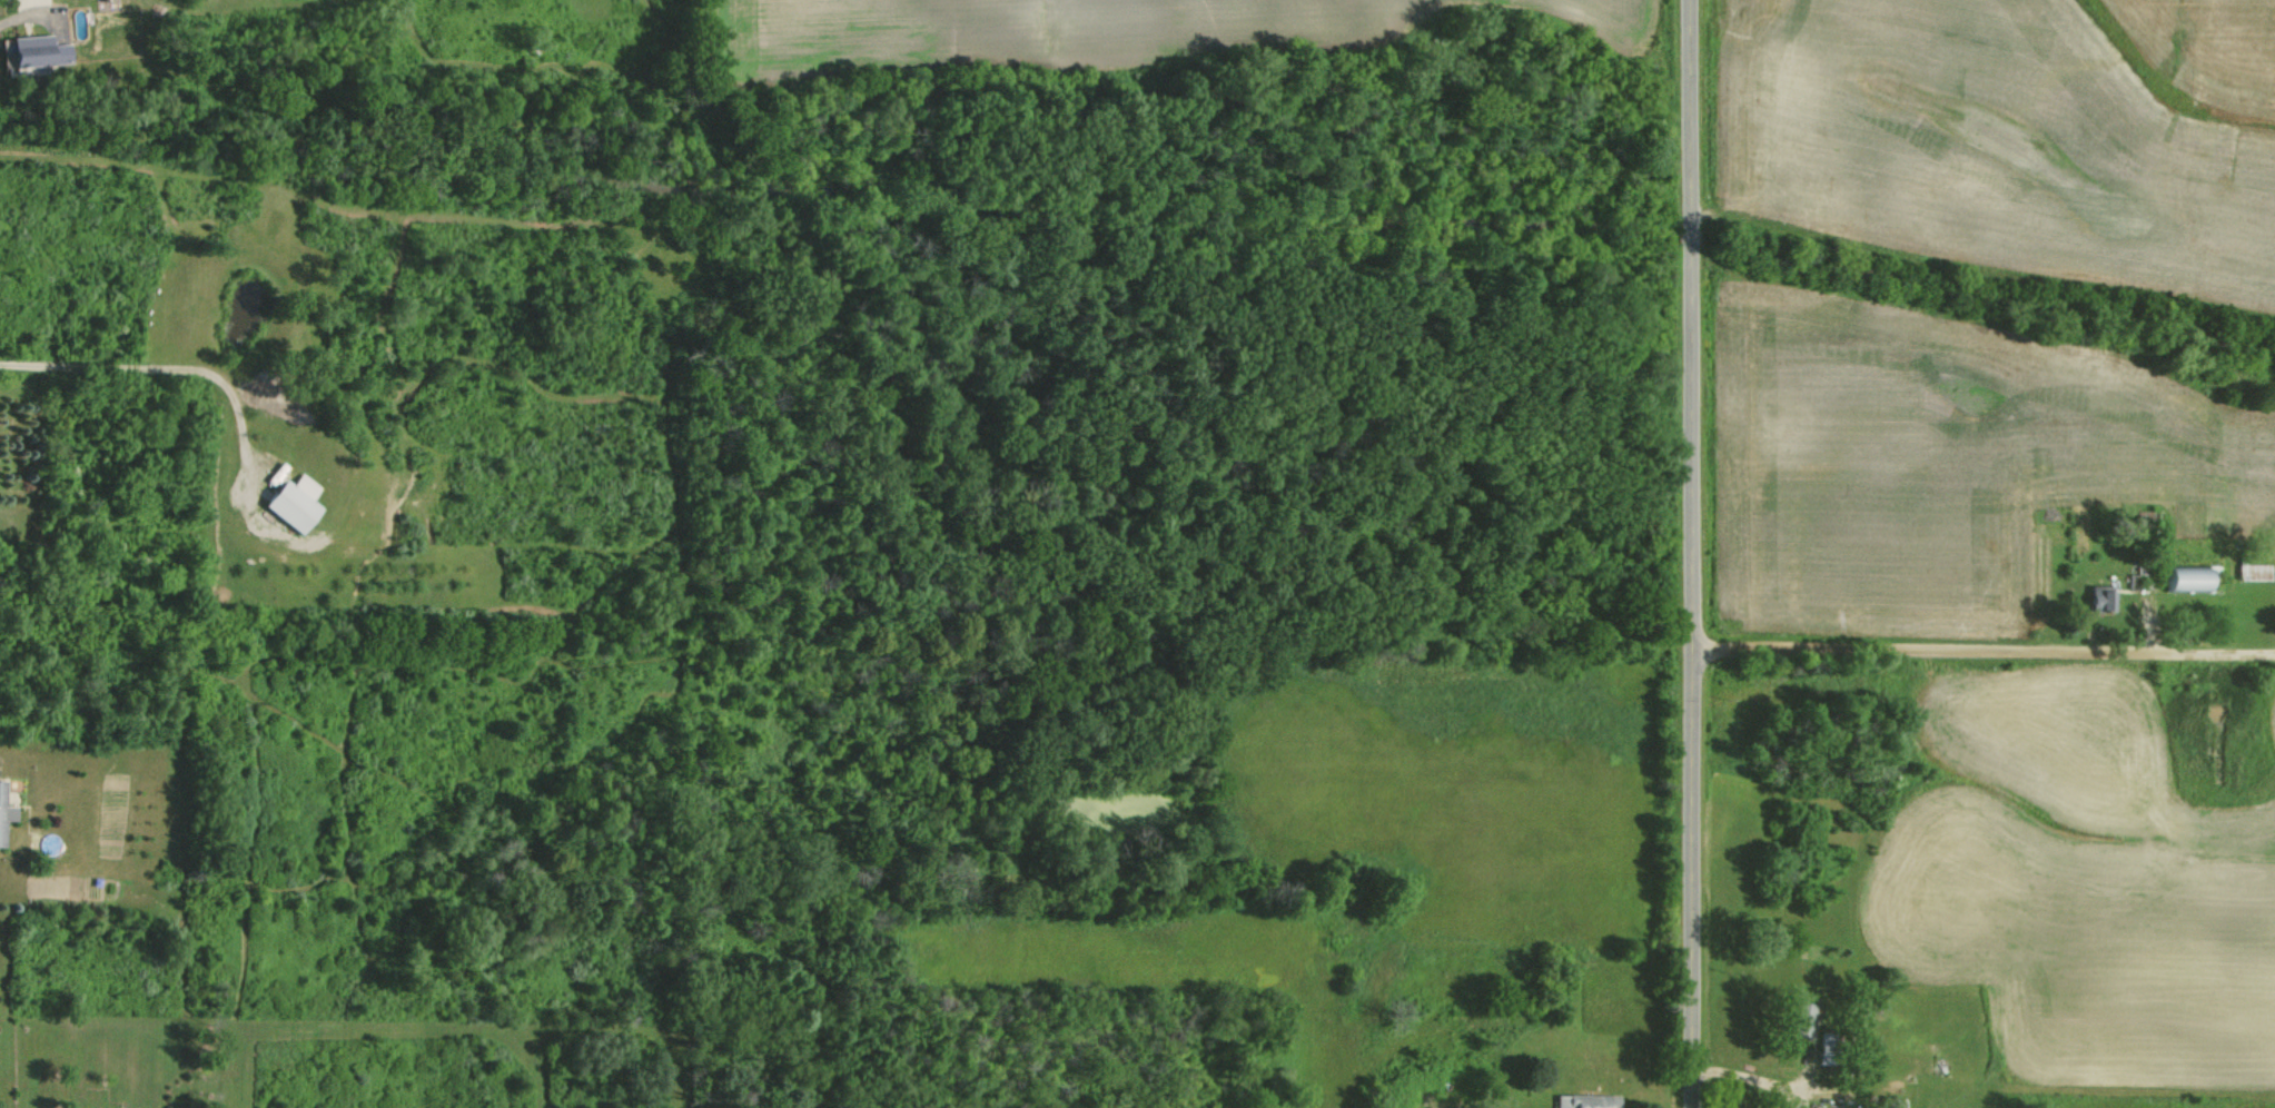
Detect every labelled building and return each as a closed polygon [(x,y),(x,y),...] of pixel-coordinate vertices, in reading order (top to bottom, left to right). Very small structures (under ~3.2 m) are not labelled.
[(46,44),(45,34),(4,37),(6,67),(66,63),(65,43),(46,44)] [(295,534),(314,507),(304,501),(315,486),(295,472),(285,485),(275,478),(255,505),(295,534)] [(2268,564),(2235,565),(2236,579),(2268,579),(2268,564)] [(2158,591),(2203,591),(2204,566),(2158,565),(2158,591)] [(2104,586),(2083,585),(2082,610),(2103,611),(2104,586)] [(1,847),(1,821),(10,821),(10,806),(0,806),(0,780),(0,847),(1,847)] [(1808,1004),(1787,1003),(1786,1036),(1807,1037),(1808,1004)] [(1549,1107),(1610,1107),(1611,1095),(1549,1093),(1549,1107)]
